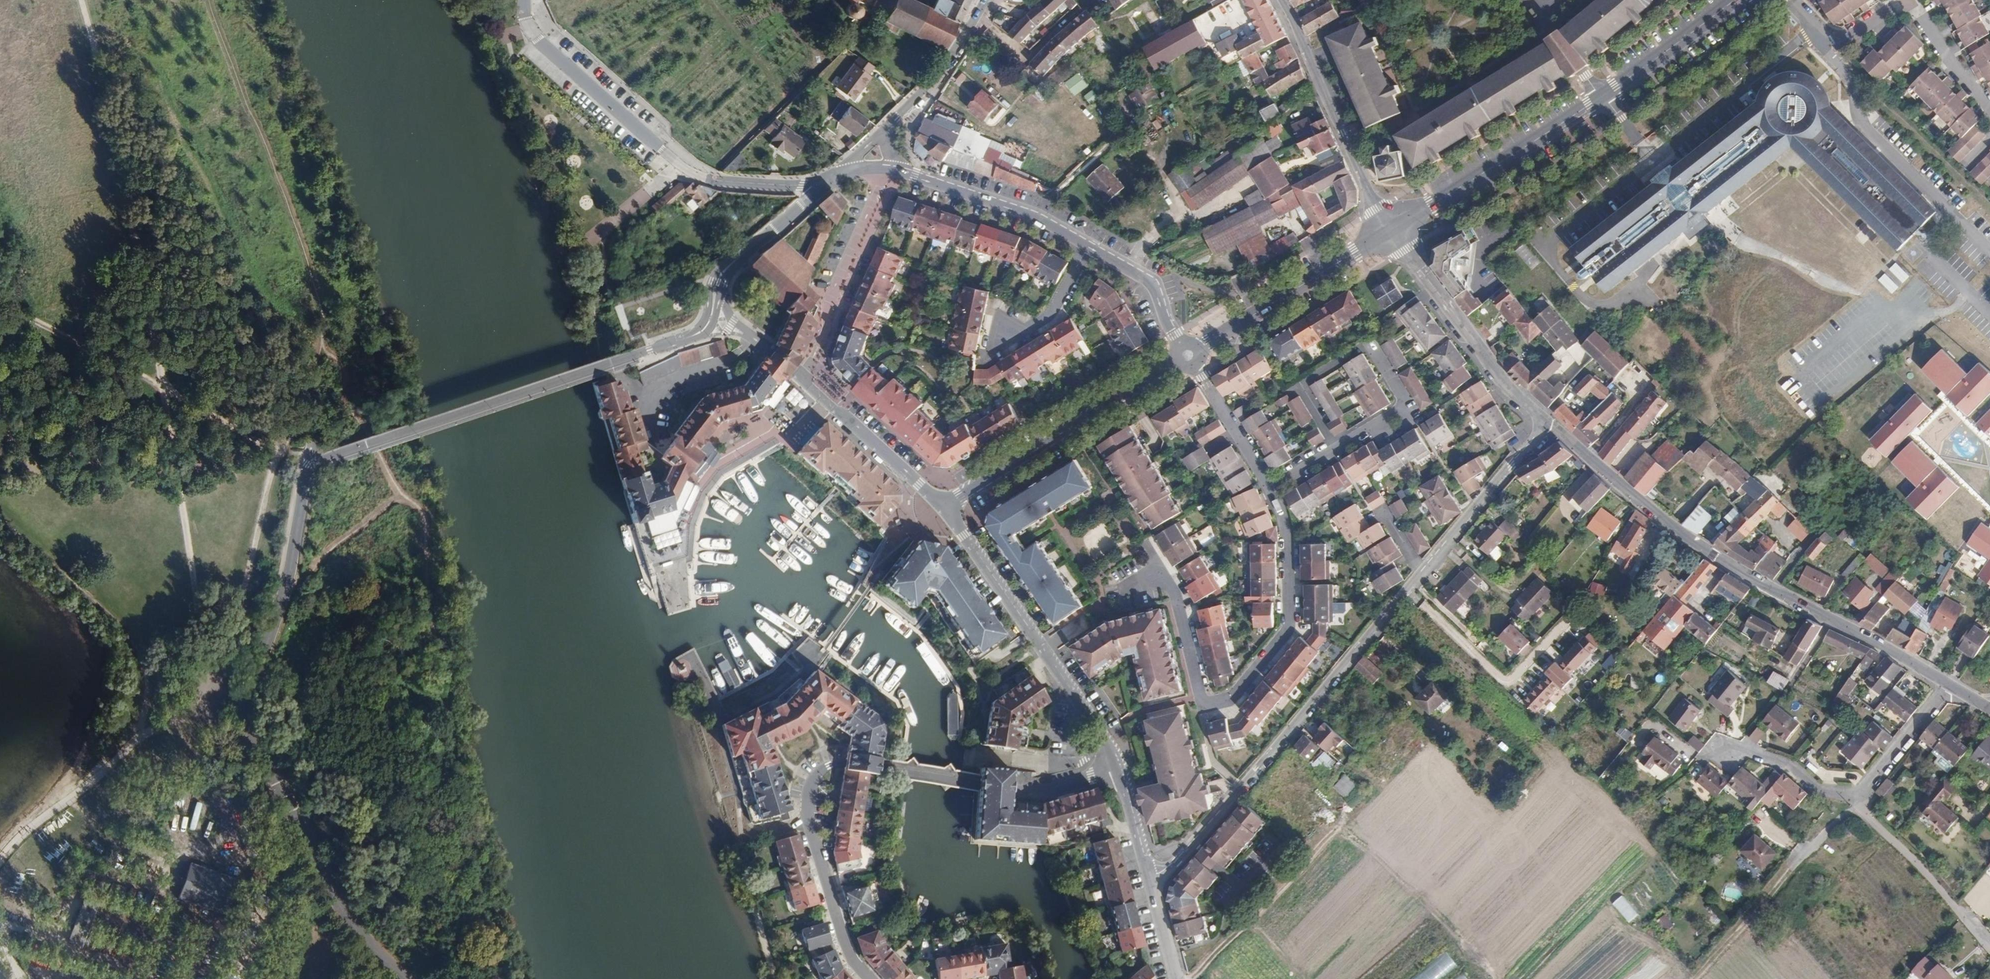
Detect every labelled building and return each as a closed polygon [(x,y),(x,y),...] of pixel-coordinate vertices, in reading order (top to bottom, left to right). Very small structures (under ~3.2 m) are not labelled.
[(859,9),(859,10),(868,14),(876,18),(881,20),(882,21),(889,7),(875,0),(870,10),(853,2),(850,3),(850,4),(852,3),(853,3),(854,4),(855,4),(856,4),(857,5),(858,6),(858,7),(859,8),(859,9)] [(912,34),(925,7),(911,0),(893,0),(889,7),(882,21),(895,27),(912,34)] [(956,22),(967,0),(950,0),(949,1),(947,0),(935,0),(930,10),(956,22)] [(1073,0),(1044,0),(1027,15),(1036,26),(1056,8),(1063,2),(1067,6),(1070,9),(1076,4),(1073,0)] [(1117,11),(1130,0),(1110,0),(1117,11)] [(1256,24),(1276,14),(1269,0),(1243,0),(1256,24)] [(1603,1),(1592,9),(1590,7),(1567,27),(1561,31),(1563,34),(1572,44),(1571,46),(1571,49),(1572,50),(1573,51),(1574,51),(1575,51),(1576,50),(1577,50),(1577,49),(1580,47),(1585,53),(1588,56),(1599,47),(1603,52),(1609,47),(1605,42),(1614,34),(1612,32),(1622,23),(1624,26),(1633,18),(1637,23),(1643,18),(1639,13),(1650,2),(1651,0),(1602,0),(1603,1)] [(1590,7),(1592,9),(1603,1),(1602,0),(1598,0),(1590,7)] [(1849,23),(1855,19),(1851,13),(1842,0),(1824,0),(1822,2),(1836,22),(1845,17),(1849,23)] [(1851,13),(1860,6),(1864,12),(1871,8),(1865,0),(1842,0),(1851,13)] [(1938,5),(1945,1),(1950,12),(1970,0),(1935,0),(1938,5)] [(1983,15),(1974,0),(1970,0),(1950,12),(1956,21),(1950,25),(1954,32),(1958,30),(1980,16),(1983,15)] [(1063,2),(1056,8),(1060,12),(1067,6),(1063,2)] [(1330,2),(1325,4),(1333,18),(1338,16),(1330,2)] [(852,18),(853,18),(854,18),(855,17),(856,17),(857,16),(858,15),(859,14),(859,13),(859,12),(859,11),(859,10),(859,9),(859,8),(858,7),(858,6),(857,5),(856,4),(855,4),(854,4),(853,3),(852,3),(850,4),(849,4),(848,4),(847,5),(847,6),(846,7),(845,8),(845,9),(845,10),(845,11),(845,12),(845,13),(846,14),(846,15),(847,16),(848,17),(849,17),(850,18),(851,18),(852,18)] [(1316,9),(1299,19),(1307,35),(1333,18),(1325,4),(1321,6),(1319,5),(1318,5),(1317,6),(1316,8),(1316,9)] [(532,8),(534,18),(540,17),(538,7),(532,8)] [(912,34),(943,50),(956,22),(930,10),(925,7),(912,34)] [(1083,13),(1052,40),(1029,64),(1042,76),(1065,52),(1087,35),(1099,27),(1099,26),(1086,10),(1083,13)] [(1287,36),(1276,14),(1256,24),(1260,32),(1267,46),(1287,36)] [(1036,26),(1027,15),(1022,20),(1008,34),(1019,43),(1028,34),(1036,26)] [(1962,50),(1968,47),(1989,33),(1980,16),(1958,30),(1963,39),(1958,43),(1962,50)] [(881,20),(879,25),(892,31),(895,27),(882,21),(881,20)] [(1193,20),(1172,31),(1154,41),(1145,47),(1157,70),(1205,43),(1193,20)] [(1614,34),(1624,26),(1622,23),(1612,32),(1614,34)] [(1361,31),(1358,25),(1331,37),(1334,44),(1331,45),(1344,73),(1347,72),(1350,79),(1377,66),(1374,60),(1377,59),(1373,50),(1370,51),(1369,48),(1371,47),(1371,48),(1378,45),(1375,38),(1369,41),(1364,30),(1361,31)] [(1911,58),(1924,44),(1907,26),(1899,34),(1894,29),(1888,35),(1911,58)] [(1550,41),(1552,43),(1564,64),(1566,67),(1567,69),(1569,72),(1572,76),(1588,64),(1591,61),(1588,56),(1585,53),(1580,47),(1577,49),(1577,50),(1576,50),(1575,51),(1574,51),(1573,51),(1572,50),(1571,49),(1571,46),(1572,44),(1563,34),(1561,31),(1560,30),(1549,39),(1550,41)] [(1240,42),(1236,34),(1217,44),(1224,58),(1239,51),(1243,59),(1247,57),(1255,53),(1267,46),(1260,32),(1240,42)] [(1037,41),(1028,34),(1019,43),(1029,50),(1037,41)] [(1879,53),(1893,68),(1897,71),(1911,58),(1888,35),(1883,40),(1888,45),(1879,53)] [(1552,43),(1550,41),(1544,44),(1480,85),(1484,91),(1471,98),(1467,92),(1398,136),(1417,166),(1432,157),(1436,162),(1443,158),(1440,153),(1449,147),(1448,144),(1459,136),(1461,139),(1471,133),(1474,138),(1481,135),(1477,129),(1487,123),(1485,120),(1498,112),(1500,116),(1509,109),(1512,115),(1519,111),(1516,105),(1525,99),(1524,96),(1535,90),(1536,92),(1546,86),(1549,92),(1557,87),(1553,82),(1563,76),(1569,72),(1567,69),(1566,67),(1564,64),(1552,43)] [(1989,65),(1989,42),(1972,53),(1977,62),(1972,66),(1976,73),(1989,65)] [(1298,61),(1290,44),(1280,48),(1285,59),(1281,61),(1275,63),(1279,72),(1298,61)] [(1870,55),(1862,64),(1879,82),(1893,68),(1879,53),(1874,49),(1871,45),(1866,50),(1870,55)] [(1285,59),(1280,48),(1276,50),(1281,61),(1285,59)] [(1247,57),(1243,59),(1242,59),(1249,75),(1255,86),(1262,82),(1269,93),(1271,98),(1287,89),(1276,73),(1267,78),(1255,53),(1247,57)] [(866,74),(871,66),(856,56),(834,88),(852,101),(869,76),(866,74)] [(1249,75),(1242,59),(1236,62),(1235,63),(1242,78),(1249,75)] [(1306,77),(1298,61),(1279,72),(1276,73),(1287,89),(1289,88),(1292,86),(1298,82),(1306,77)] [(1350,79),(1347,80),(1350,86),(1352,85),(1379,73),(1382,71),(1380,65),(1377,66),(1350,79)] [(1976,73),(1980,80),(1986,76),(1989,83),(1989,65),(1976,73)] [(1925,72),(1911,86),(1925,99),(1948,77),(1942,72),(1938,76),(1929,68),(1925,72)] [(1936,212),(1915,190),(1908,184),(1843,121),(1828,106),(1827,100),(1825,93),(1821,86),(1817,82),(1810,77),(1806,74),(1796,72),(1788,72),(1782,73),(1772,77),(1764,84),(1760,89),(1757,96),(1756,102),(1756,103),(1755,108),(1757,120),(1761,126),(1752,131),(1740,116),(1671,171),(1676,178),(1672,182),(1670,179),(1662,185),(1665,188),(1661,191),(1655,184),(1654,184),(1570,251),(1585,269),(1579,273),(1578,275),(1578,277),(1579,280),(1580,281),(1584,280),(1590,275),(1605,293),(1689,226),(1691,224),(1685,217),(1679,209),(1681,207),(1684,211),(1691,205),(1689,202),(1691,200),(1695,206),(1703,215),(1705,213),(1714,206),(1774,158),(1759,140),(1767,134),(1773,139),(1779,142),(1784,144),(1791,145),(1805,159),(1870,223),(1877,229),(1898,250),(1936,212)] [(1398,114),(1395,107),(1398,106),(1395,99),(1393,100),(1391,97),(1394,96),(1400,93),(1397,86),(1390,88),(1385,78),(1383,79),(1379,73),(1352,85),(1355,92),(1353,93),(1366,121),(1368,120),(1371,127),(1376,125),(1398,114)] [(1925,99),(1939,113),(1956,95),(1948,87),(1953,82),(1948,77),(1925,99)] [(1262,82),(1255,86),(1262,98),(1269,93),(1262,82)] [(1140,111),(1158,100),(1149,84),(1130,95),(1140,111)] [(1313,93),(1309,84),(1294,95),(1298,101),(1313,93)] [(1484,91),(1480,85),(1467,92),(1471,98),(1484,91)] [(1525,99),(1536,92),(1535,90),(1524,96),(1525,99)] [(977,97),(973,102),(968,108),(982,121),(987,115),(990,118),(994,113),(991,111),(997,104),(982,91),(977,97)] [(1952,127),(1970,109),(1962,101),(1967,96),(1961,91),(1956,95),(1939,113),(1952,127)] [(1159,101),(1158,100),(1140,111),(1140,112),(1159,101)] [(1281,116),(1289,108),(1285,102),(1277,108),(1279,112),(1281,116)] [(1755,108),(1756,103),(1740,116),(1752,131),(1761,126),(1757,120),(1755,108)] [(1277,108),(1274,104),(1260,113),(1265,122),(1279,112),(1277,108)] [(854,136),(866,120),(848,106),(836,123),(854,136)] [(1981,120),(1975,114),(1970,109),(1952,127),(1963,137),(1965,135),(1970,130),(1981,140),(1986,135),(1976,125),(1981,120)] [(1487,123),(1500,116),(1498,112),(1485,120),(1487,123)] [(933,123),(959,135),(962,129),(963,126),(932,113),(930,119),(934,121),(933,123)] [(917,132),(937,140),(953,147),(959,135),(933,123),(934,121),(930,119),(924,117),(917,132)] [(791,157),(803,141),(773,119),(762,129),(772,137),(769,141),(771,142),(769,145),(781,153),(783,151),(791,157)] [(1330,130),(1325,119),(1311,125),(1308,119),(1295,124),(1292,126),(1297,138),(1300,137),(1303,143),(1330,130)] [(1357,120),(1349,124),(1353,133),(1361,129),(1357,120)] [(953,147),(945,162),(977,173),(990,147),(981,143),(983,138),(962,129),(959,135),(953,147)] [(1337,146),(1330,130),(1303,143),(1300,144),(1302,149),(1310,145),(1315,155),(1316,155),(1331,148),(1337,146)] [(1970,130),(1965,135),(1976,145),(1981,140),(1970,130)] [(917,132),(917,136),(931,154),(937,140),(917,132)] [(1272,157),(1285,151),(1276,137),(1272,139),(1269,133),(1261,138),(1272,157)] [(1774,158),(1791,145),(1784,144),(1779,142),(1773,139),(1767,134),(1759,140),(1774,158)] [(1965,135),(1963,137),(1960,140),(1971,150),(1976,145),(1965,135)] [(1135,150),(1125,136),(1118,142),(1128,155),(1135,150)] [(1448,144),(1449,147),(1461,139),(1459,136),(1448,144)] [(1005,147),(983,138),(981,143),(990,147),(1002,153),(1005,147)] [(1236,155),(1246,171),(1247,170),(1248,172),(1272,157),(1261,138),(1236,155)] [(953,147),(937,140),(931,154),(942,161),(945,162),(953,147)] [(1971,150),(1960,140),(1955,145),(1966,155),(1971,150)] [(1380,181),(1405,176),(1400,151),(1392,155),(1392,152),(1390,145),(1382,147),(1384,154),(1376,156),(1380,181)] [(1955,145),(1949,152),(1959,162),(1966,155),(1955,145)] [(990,147),(977,173),(983,175),(992,178),(997,166),(1002,153),(990,147)] [(1212,161),(1215,165),(1217,168),(1236,155),(1231,148),(1212,161)] [(1333,154),(1331,148),(1316,155),(1319,160),(1333,154)] [(744,160),(737,153),(719,171),(731,172),(744,160)] [(1015,158),(1002,153),(997,166),(1009,172),(1015,158)] [(1186,189),(1196,205),(1246,171),(1236,155),(1217,168),(1208,174),(1197,181),(1196,182),(1186,189)] [(1259,189),(1266,199),(1278,191),(1289,183),(1272,157),(1248,172),(1259,189)] [(1334,183),(1351,175),(1344,160),(1310,177),(1319,192),(1334,183)] [(1126,182),(1103,161),(1089,176),(1103,189),(1102,191),(1111,199),(1126,182)] [(1167,173),(1169,176),(1185,165),(1183,162),(1167,173)] [(1989,175),(1989,170),(1982,162),(1977,167),(1988,178),(1989,175)] [(1185,165),(1169,176),(1180,192),(1186,189),(1196,182),(1187,168),(1185,165)] [(1215,165),(1205,171),(1208,174),(1217,168),(1215,165)] [(997,166),(992,178),(1025,188),(1044,195),(1045,194),(1051,190),(1009,172),(997,166)] [(1971,173),(1981,184),(1988,178),(1977,167),(1971,173)] [(1651,181),(1654,184),(1655,184),(1661,191),(1665,188),(1662,185),(1670,179),(1672,182),(1676,178),(1671,171),(1668,168),(1660,174),(1651,181)] [(1205,171),(1195,178),(1197,181),(1208,174),(1205,171)] [(1326,211),(1331,221),(1338,217),(1340,216),(1357,203),(1358,190),(1355,185),(1351,175),(1334,183),(1342,202),(1326,211)] [(1303,227),(1310,235),(1331,221),(1326,211),(1316,193),(1319,192),(1310,177),(1291,186),(1293,190),(1301,202),(1310,218),(1303,222),(1305,226),(1303,227)] [(650,206),(655,213),(682,191),(686,187),(676,183),(673,186),(650,206)] [(1293,190),(1291,186),(1290,183),(1289,183),(1278,191),(1281,197),(1293,190)] [(696,208),(714,191),(691,184),(686,187),(682,191),(696,208)] [(1186,189),(1180,192),(1191,208),(1196,205),(1186,189)] [(1245,198),(1250,207),(1266,199),(1259,189),(1245,198)] [(1294,206),(1301,202),(1293,190),(1281,197),(1282,198),(1288,210),(1294,206)] [(1250,207),(1249,207),(1258,225),(1277,216),(1270,205),(1282,198),(1281,197),(1278,191),(1266,199),(1250,207)] [(818,207),(833,225),(843,204),(833,193),(818,207)] [(900,197),(893,219),(893,220),(899,222),(898,226),(913,231),(914,227),(922,204),(910,200),(900,197)] [(1270,205),(1277,216),(1288,210),(1282,198),(1270,205)] [(1707,217),(1705,213),(1703,215),(1695,206),(1691,200),(1689,202),(1691,205),(1684,211),(1681,207),(1679,209),(1685,217),(1691,224),(1689,226),(1692,229),(1701,222),(1707,217)] [(1294,206),(1303,222),(1310,218),(1301,202),(1294,206)] [(922,204),(914,227),(922,230),(921,234),(933,238),(942,211),(930,207),(922,204)] [(1244,210),(1235,214),(1256,257),(1270,249),(1268,246),(1258,225),(1249,207),(1244,210)] [(942,211),(933,238),(947,243),(949,239),(956,241),(963,220),(963,218),(950,213),(942,211)] [(808,214),(803,220),(809,227),(815,222),(808,214)] [(1235,214),(1202,230),(1210,248),(1233,237),(1245,262),(1249,260),(1256,257),(1235,214)] [(963,220),(956,241),(954,245),(974,251),(975,249),(982,227),(970,223),(963,220)] [(983,224),(982,227),(975,249),(994,256),(1002,231),(990,227),(983,224)] [(1469,229),(1435,247),(1431,267),(1469,316),(1483,304),(1478,298),(1476,300),(1467,288),(1469,272),(1473,273),(1477,244),(1469,229)] [(823,245),(828,235),(819,230),(814,241),(823,245)] [(1009,233),(1002,231),(994,256),(1014,262),(1014,261),(1022,237),(1009,233)] [(1256,257),(1260,266),(1298,242),(1292,233),(1268,246),(1270,249),(1256,257)] [(1024,270),(1035,276),(1049,251),(1031,241),(1022,237),(1014,261),(1019,263),(1026,267),(1024,270)] [(801,259),(800,262),(810,272),(823,245),(814,241),(811,239),(801,259)] [(780,240),(778,241),(800,262),(801,259),(780,240)] [(761,255),(759,256),(760,256),(799,293),(801,293),(805,285),(810,272),(800,262),(778,241),(769,250),(761,255)] [(904,258),(880,247),(876,258),(872,266),(895,276),(896,277),(904,258)] [(1051,280),(1057,284),(1069,263),(1055,255),(1049,251),(1035,276),(1049,284),(1051,280)] [(760,256),(743,274),(784,310),(799,293),(760,256)] [(1249,260),(1254,270),(1260,266),(1256,257),(1249,260)] [(1664,262),(1645,277),(1664,301),(1683,287),(1664,262)] [(1910,276),(1896,262),(1878,279),(1892,294),(1910,276)] [(895,276),(872,266),(868,276),(863,287),(889,299),(895,284),(892,283),(895,276)] [(1105,317),(1125,305),(1117,291),(1101,279),(1100,280),(1090,294),(1094,297),(1090,302),(1098,308),(1105,318),(1105,317)] [(1376,289),(1370,293),(1381,312),(1399,300),(1388,282),(1382,286),(1376,289)] [(815,303),(819,297),(805,285),(801,293),(813,304),(814,302),(815,303)] [(889,299),(863,287),(859,295),(854,306),(877,316),(880,309),(884,310),(889,299)] [(962,293),(958,308),(985,314),(987,302),(989,292),(983,290),(967,287),(966,294),(962,293)] [(1513,321),(1518,327),(1531,317),(1509,289),(1494,302),(1500,309),(1502,308),(1504,312),(1503,313),(1511,323),(1513,321)] [(1350,291),(1328,304),(1343,329),(1352,323),(1350,319),(1363,311),(1350,291)] [(801,293),(785,312),(789,315),(778,339),(775,345),(800,358),(816,323),(811,319),(817,307),(813,304),(801,293)] [(1417,296),(1396,312),(1409,329),(1430,313),(1417,296)] [(1543,314),(1550,306),(1543,297),(1535,304),(1543,314)] [(1113,337),(1137,322),(1129,309),(1126,304),(1125,305),(1105,317),(1110,324),(1106,326),(1113,337)] [(1308,316),(1309,317),(1321,337),(1327,334),(1330,337),(1343,329),(1328,304),(1308,316)] [(877,316),(854,306),(851,313),(850,315),(846,324),(848,325),(870,335),(870,336),(879,317),(877,316)] [(1593,357),(1582,345),(1550,306),(1543,314),(1535,321),(1543,332),(1554,345),(1557,350),(1565,359),(1577,373),(1593,357)] [(985,314),(958,308),(956,321),(960,321),(958,329),(980,334),(982,324),(985,314)] [(1430,313),(1409,329),(1418,340),(1438,324),(1430,313)] [(1309,317),(1291,328),(1305,350),(1322,339),(1321,337),(1309,317)] [(1531,317),(1518,327),(1530,342),(1543,332),(1535,321),(1531,317)] [(1052,331),(1068,356),(1087,344),(1084,339),(1080,332),(1072,319),(1052,331)] [(1129,354),(1149,341),(1141,328),(1137,322),(1113,337),(1121,350),(1125,348),(1129,354)] [(1438,324),(1418,340),(1427,351),(1447,336),(1438,324)] [(859,386),(875,368),(863,356),(863,353),(870,335),(848,325),(836,356),(838,364),(838,365),(852,379),(859,386)] [(1305,350),(1291,328),(1291,327),(1269,341),(1270,343),(1283,364),(1291,359),(1296,355),(1305,350)] [(958,329),(956,329),(952,349),(976,354),(978,346),(980,334),(958,329)] [(1068,356),(1052,331),(1032,343),(1048,368),(1068,356)] [(1629,363),(1595,331),(1582,345),(1593,357),(1616,377),(1629,363)] [(1389,357),(1401,350),(1393,338),(1382,346),(1389,357)] [(709,344),(713,358),(726,354),(723,340),(709,344)] [(1433,353),(1442,365),(1459,351),(1450,340),(1433,353)] [(1048,368),(1032,343),(1013,355),(1025,375),(1028,380),(1048,368)] [(696,348),(699,362),(713,358),(709,344),(696,348)] [(775,345),(766,357),(787,374),(800,358),(775,345)] [(1545,361),(1557,350),(1554,345),(1541,357),(1545,361)] [(699,362),(696,348),(676,354),(677,355),(681,367),(682,367),(699,362)] [(1256,381),(1274,369),(1261,348),(1243,359),(1256,381)] [(1921,370),(1946,395),(1968,374),(1942,349),(1921,370)] [(1408,362),(1401,350),(1389,357),(1396,369),(1408,362)] [(1528,366),(1534,372),(1535,370),(1544,380),(1545,381),(1546,380),(1556,371),(1554,368),(1565,359),(1557,350),(1545,361),(1541,357),(1537,360),(1534,360),(1528,366)] [(1438,367),(1447,379),(1464,366),(1468,363),(1459,351),(1442,365),(1438,367)] [(1512,353),(1500,363),(1507,373),(1507,374),(1519,386),(1522,383),(1532,393),(1544,380),(1535,370),(1534,372),(1531,374),(1512,353)] [(1345,365),(1352,377),(1371,366),(1363,354),(1345,365)] [(681,367),(677,355),(638,373),(644,386),(681,368),(681,367)] [(1025,375),(1013,355),(999,364),(1006,375),(1011,383),(1025,375)] [(766,357),(756,370),(778,387),(787,374),(766,357)] [(1250,384),(1256,381),(1243,359),(1225,370),(1237,389),(1240,395),(1252,387),(1250,384)] [(1979,363),(1968,374),(1946,395),(1968,416),(1989,394),(1989,372),(1979,363)] [(975,369),(975,384),(980,384),(993,384),(1002,378),(1006,375),(999,364),(989,370),(975,369)] [(852,379),(838,365),(837,366),(838,366),(834,369),(833,370),(834,371),(846,383),(845,383),(846,385),(848,383),(847,383),(851,380),(852,379)] [(1371,366),(1352,377),(1349,379),(1356,392),(1376,379),(1378,378),(1371,366)] [(1464,366),(1447,379),(1443,382),(1452,393),(1472,377),(1464,366)] [(859,386),(855,390),(916,445),(935,424),(936,423),(919,407),(923,403),(910,391),(896,377),(895,377),(890,382),(875,368),(859,386)] [(1400,374),(1407,386),(1418,379),(1411,368),(1400,374)] [(760,410),(766,402),(778,387),(756,370),(743,387),(739,388),(747,414),(760,410)] [(1225,397),(1237,389),(1225,370),(1213,378),(1225,397)] [(1602,400),(1603,400),(1612,391),(1607,388),(1588,374),(1572,390),(1583,399),(1589,391),(1602,400)] [(1318,398),(1329,391),(1322,379),(1311,386),(1318,398)] [(1376,379),(1356,392),(1354,393),(1362,405),(1384,391),(1376,379)] [(1407,386),(1414,398),(1426,391),(1418,379),(1407,386)] [(605,418),(629,411),(623,391),(625,391),(625,390),(623,390),(623,391),(619,392),(616,380),(595,386),(593,386),(599,408),(598,408),(601,419),(603,418),(605,418)] [(1544,380),(1532,393),(1540,401),(1553,387),(1546,380),(1545,381),(1544,380)] [(1460,395),(1471,413),(1493,399),(1482,381),(1460,395)] [(1540,401),(1547,407),(1558,396),(1565,387),(1559,382),(1553,387),(1540,401)] [(785,392),(778,387),(766,402),(772,407),(785,392)] [(675,435),(678,437),(696,450),(717,424),(720,422),(739,416),(747,414),(739,388),(703,398),(675,435)] [(1211,406),(1199,388),(1187,395),(1198,414),(1211,406)] [(1337,403),(1329,391),(1318,398),(1325,410),(1337,403)] [(1384,391),(1362,405),(1369,417),(1391,404),(1384,391)] [(1426,391),(1414,398),(1422,410),(1433,403),(1426,391)] [(1588,448),(1590,446),(1598,438),(1590,430),(1599,421),(1602,425),(1616,413),(1614,411),(1622,403),(1612,391),(1603,400),(1602,400),(1589,414),(1588,416),(1582,422),(1572,431),(1588,448)] [(1869,441),(1886,458),(1932,411),(1915,393),(1869,441)] [(1198,414),(1187,395),(1175,402),(1177,405),(1186,421),(1198,414)] [(1295,415),(1307,408),(1299,396),(1291,401),(1287,395),(1276,402),(1280,408),(1288,403),(1291,409),(1295,415)] [(1471,413),(1482,431),(1504,417),(1493,399),(1471,413)] [(1633,437),(1635,439),(1658,412),(1644,400),(1621,426),(1633,436),(1633,437)] [(1344,414),(1337,403),(1325,410),(1333,421),(1340,417),(1344,414)] [(1010,404),(997,412),(1008,431),(1013,428),(1017,426),(1022,423),(1011,406),(1010,404)] [(1245,404),(1234,411),(1241,423),(1243,422),(1252,416),(1245,404)] [(1553,412),(1572,431),(1582,422),(1580,421),(1586,416),(1582,412),(1576,417),(1563,404),(1553,412)] [(1177,405),(1164,412),(1176,430),(1177,433),(1190,426),(1186,421),(1177,405)] [(1314,420),(1307,408),(1295,415),(1299,421),(1303,428),(1314,420)] [(603,418),(613,450),(614,449),(633,444),(644,441),(634,409),(629,411),(605,418),(603,418)] [(1976,424),(1989,438),(1989,409),(1976,424)] [(1252,416),(1243,422),(1251,434),(1253,433),(1269,422),(1262,410),(1252,416)] [(997,412),(984,420),(995,439),(1003,435),(1008,431),(997,412)] [(1164,412),(1153,419),(1164,438),(1176,430),(1164,412)] [(1440,413),(1422,425),(1435,446),(1441,442),(1443,446),(1455,438),(1449,427),(1440,413)] [(1347,429),(1340,417),(1333,421),(1328,424),(1335,436),(1347,429)] [(1504,417),(1482,431),(1494,449),(1505,442),(1516,435),(1504,417)] [(1269,422),(1253,433),(1260,445),(1282,431),(1275,419),(1269,422)] [(970,428),(982,447),(988,444),(995,439),(984,420),(970,428)] [(1214,439),(1226,431),(1220,421),(1207,428),(1214,439)] [(935,424),(916,445),(929,457),(937,465),(937,466),(952,467),(952,466),(957,463),(965,458),(968,459),(972,456),(973,453),(982,447),(970,428),(966,422),(945,434),(935,424)] [(801,434),(795,441),(802,448),(819,429),(812,423),(805,430),(807,432),(804,436),(801,434)] [(822,427),(819,429),(802,448),(799,453),(797,454),(819,474),(822,471),(858,504),(855,507),(876,526),(878,525),(897,503),(898,502),(898,496),(898,490),(824,424),(822,427)] [(1131,426),(1100,446),(1141,513),(1144,512),(1155,529),(1155,528),(1158,532),(1165,527),(1163,524),(1181,513),(1170,496),(1173,494),(1161,475),(1154,463),(1150,457),(1144,447),(1131,426)] [(1633,436),(1621,426),(1614,434),(1598,454),(1610,465),(1633,437),(1633,436)] [(1306,435),(1313,446),(1325,439),(1318,427),(1306,435)] [(1203,446),(1214,439),(1207,428),(1197,435),(1203,446)] [(1416,429),(1398,440),(1411,461),(1416,457),(1418,461),(1431,453),(1416,429)] [(1282,431),(1260,445),(1268,457),(1285,447),(1290,443),(1282,431)] [(684,478),(702,455),(696,450),(678,437),(664,455),(660,460),(667,465),(684,478)] [(1398,440),(1379,451),(1387,463),(1394,475),(1407,468),(1405,464),(1411,461),(1398,440)] [(660,460),(664,455),(644,441),(633,444),(636,452),(642,473),(643,473),(647,483),(661,479),(667,465),(660,460)] [(1387,463),(1379,451),(1373,441),(1355,453),(1369,474),(1387,463)] [(1538,455),(1540,457),(1553,470),(1573,454),(1565,447),(1559,441),(1538,455)] [(1706,465),(1718,452),(1705,441),(1694,453),(1693,454),(1706,465)] [(1917,488),(1938,466),(1912,441),(1891,463),(1917,488)] [(1676,464),(1685,455),(1669,442),(1653,460),(1668,472),(1676,464)] [(624,479),(642,473),(636,452),(633,444),(614,449),(613,450),(622,480),(624,479)] [(1233,446),(1211,460),(1222,477),(1243,464),(1236,453),(1233,446)] [(1187,465),(1208,453),(1204,447),(1190,455),(1184,459),(1187,465)] [(1292,459),(1285,447),(1268,457),(1266,458),(1273,471),(1292,459)] [(1694,453),(1690,449),(1685,455),(1676,464),(1699,474),(1706,465),(1693,454),(1694,453)] [(1740,484),(1750,476),(1719,451),(1718,452),(1706,465),(1733,487),(1737,491),(1742,486),(1740,484)] [(1238,452),(1236,453),(1243,464),(1245,463),(1238,452)] [(1211,460),(1208,453),(1187,465),(1191,472),(1211,460)] [(1369,474),(1355,453),(1343,460),(1356,482),(1369,474)] [(1668,472),(1653,460),(1645,453),(1640,459),(1625,476),(1645,496),(1668,472)] [(1487,469),(1479,457),(1470,462),(1455,472),(1469,495),(1481,488),(1474,477),(1487,469)] [(1514,472),(1516,473),(1527,485),(1553,470),(1540,457),(1514,472)] [(991,512),(988,525),(993,532),(1057,624),(1083,605),(1039,541),(1026,549),(1017,535),(1051,514),(1093,488),(1076,460),(992,511),(991,512)] [(1340,462),(1321,473),(1335,495),(1353,484),(1340,462)] [(1245,463),(1243,464),(1250,475),(1252,474),(1245,463)] [(1243,464),(1222,477),(1233,496),(1255,483),(1250,475),(1243,464)] [(661,479),(669,507),(683,480),(684,478),(667,465),(661,479)] [(1917,488),(1906,499),(1927,520),(1959,487),(1938,466),(1917,488)] [(858,504),(822,471),(819,474),(836,489),(855,507),(858,504)] [(624,479),(622,480),(635,523),(637,523),(642,521),(646,520),(645,517),(670,509),(669,507),(661,479),(647,483),(643,473),(642,473),(624,479)] [(1321,473),(1303,484),(1317,506),(1335,495),(1321,473)] [(1421,487),(1429,499),(1448,488),(1440,475),(1425,485),(1421,487)] [(1573,497),(1586,511),(1587,512),(1608,488),(1596,477),(1594,475),(1573,497)] [(1778,517),(1786,509),(1750,476),(1740,484),(1742,486),(1746,489),(1745,490),(1755,499),(1741,514),(1753,526),(1770,510),(1778,517)] [(683,513),(682,509),(693,485),(683,480),(669,507),(670,509),(645,517),(646,520),(651,536),(652,536),(676,529),(674,523),(678,522),(679,521),(678,519),(676,518),(678,514),(680,515),(683,514),(683,513)] [(1317,506),(1303,484),(1285,496),(1291,506),(1300,520),(1313,512),(1311,510),(1317,506)] [(1746,489),(1742,486),(1737,491),(1733,487),(1723,496),(1731,504),(1745,490),(1746,489)] [(1240,511),(1243,517),(1266,508),(1260,496),(1257,488),(1231,499),(1237,512),(1240,511)] [(1425,501),(1433,513),(1455,500),(1448,488),(1429,499),(1425,501)] [(1374,509),(1385,502),(1379,490),(1367,498),(1374,509)] [(1390,506),(1397,518),(1408,511),(1401,499),(1390,506)] [(1456,516),(1462,512),(1455,500),(1433,513),(1440,526),(1456,516)] [(1710,512),(1698,503),(1681,523),(1695,533),(1699,527),(1710,512)] [(1334,518),(1345,536),(1367,522),(1363,516),(1356,504),(1344,511),(1334,518)] [(1600,507),(1586,524),(1606,540),(1619,523),(1600,507)] [(1733,522),(1741,514),(1734,507),(1726,515),(1733,522)] [(1266,530),(1274,527),(1271,519),(1266,508),(1243,517),(1245,524),(1242,525),(1247,538),(1266,530)] [(1634,510),(1611,550),(1625,560),(1631,564),(1637,554),(1633,551),(1646,531),(1645,530),(1650,522),(1634,510)] [(1756,529),(1753,526),(1741,514),(1733,522),(1746,535),(1751,529),(1754,531),(1756,529)] [(1804,538),(1810,530),(1795,517),(1789,525),(1804,538)] [(1514,542),(1522,534),(1507,519),(1499,527),(1507,535),(1514,542)] [(1499,527),(1493,521),(1474,540),(1488,555),(1496,545),(1507,535),(1499,527)] [(1367,522),(1345,536),(1349,542),(1357,537),(1365,549),(1387,535),(1379,523),(1371,528),(1367,522)] [(1746,535),(1733,522),(1726,530),(1723,528),(1713,538),(1714,539),(1710,543),(1726,553),(1737,543),(1746,535)] [(1180,523),(1156,537),(1166,552),(1189,538),(1180,523)] [(1412,542),(1423,535),(1416,523),(1405,530),(1412,542)] [(1981,523),(1966,545),(1989,560),(1989,561),(1989,529),(1981,523)] [(1268,541),(1279,541),(1276,526),(1274,527),(1266,530),(1268,541)] [(1695,533),(1699,536),(1703,530),(1699,527),(1695,533)] [(1848,534),(1848,533),(1845,530),(1839,537),(1843,540),(1848,534)] [(1829,539),(1831,537),(1824,532),(1819,537),(1825,543),(1826,542),(1829,539)] [(1431,547),(1423,535),(1412,542),(1419,554),(1431,547)] [(1769,549),(1773,542),(1773,541),(1765,535),(1760,543),(1769,549)] [(1378,562),(1381,569),(1393,561),(1403,555),(1391,537),(1389,538),(1367,552),(1374,565),(1378,562)] [(1827,544),(1825,543),(1819,537),(1818,537),(1804,552),(1814,560),(1827,544)] [(1189,538),(1166,552),(1174,567),(1179,564),(1198,552),(1189,538)] [(987,654),(991,652),(1007,641),(947,554),(943,548),(919,541),(917,544),(913,541),(905,550),(879,583),(912,608),(922,595),(926,596),(973,664),(987,654)] [(1771,580),(1785,562),(1771,550),(1775,544),(1773,542),(1769,549),(1753,569),(1760,573),(1771,580)] [(1753,569),(1769,549),(1760,543),(1755,551),(1751,549),(1749,552),(1743,548),(1737,543),(1726,553),(1737,560),(1753,569)] [(1249,563),(1276,562),(1276,544),(1269,544),(1249,544),(1249,563)] [(1302,545),(1302,561),(1326,561),(1326,545),(1302,545)] [(1496,545),(1488,555),(1495,562),(1503,553),(1496,545)] [(1704,559),(1694,552),(1685,564),(1693,571),(1704,559)] [(1888,568),(1869,552),(1864,558),(1862,561),(1881,577),(1888,568)] [(1847,578),(1862,561),(1864,558),(1858,554),(1841,573),(1847,578)] [(1180,570),(1190,585),(1210,573),(1201,557),(1182,568),(1180,570)] [(1693,571),(1684,582),(1695,591),(1716,566),(1708,562),(1704,559),(1693,571)] [(1989,560),(1977,576),(1989,585),(1989,561),(1989,560)] [(1307,580),(1330,579),(1329,561),(1326,561),(1302,561),(1303,580),(1307,580)] [(1393,561),(1381,569),(1372,575),(1375,580),(1372,582),(1380,595),(1404,580),(1393,561)] [(1277,579),(1276,562),(1249,563),(1250,580),(1277,579)] [(1831,579),(1805,565),(1797,580),(1823,594),(1831,579)] [(1469,567),(1467,568),(1480,581),(1482,579),(1469,567)] [(1480,581),(1467,568),(1464,572),(1463,571),(1438,597),(1453,611),(1478,585),(1477,585),(1480,581)] [(1665,597),(1669,600),(1674,593),(1683,583),(1663,568),(1652,581),(1668,594),(1665,597)] [(1893,582),(1898,577),(1890,570),(1875,588),(1882,595),(1893,582)] [(1750,588),(1725,572),(1710,592),(1715,596),(1716,595),(1719,598),(1724,593),(1719,590),(1723,586),(1742,598),(1750,588)] [(1190,585),(1187,587),(1197,603),(1220,588),(1210,573),(1190,585)] [(1872,592),(1855,578),(1841,593),(1861,610),(1868,602),(1866,599),(1872,592)] [(1277,596),(1277,579),(1250,580),(1250,596),(1272,596),(1277,596)] [(1510,610),(1523,623),(1551,594),(1536,579),(1513,603),(1515,605),(1510,610)] [(1683,583),(1674,593),(1685,603),(1695,591),(1684,582),(1683,583)] [(1916,602),(1893,582),(1882,595),(1858,623),(1871,631),(1889,609),(1881,605),(1887,599),(1905,615),(1916,602)] [(1305,603),(1333,603),(1333,585),(1307,585),(1305,585),(1305,603)] [(1653,617),(1675,636),(1684,626),(1683,625),(1695,611),(1685,603),(1674,593),(1669,600),(1653,617)] [(1250,596),(1246,596),(1246,603),(1255,603),(1255,626),(1274,626),(1274,615),(1274,602),(1272,602),(1272,596),(1250,596)] [(1948,630),(1962,610),(1946,599),(1929,625),(1935,629),(1939,624),(1948,630)] [(1313,633),(1328,638),(1328,622),(1333,622),(1333,603),(1305,603),(1306,623),(1313,623),(1313,633)] [(1723,622),(1735,606),(1733,604),(1732,606),(1730,604),(1724,612),(1726,613),(1720,620),(1723,622)] [(1222,605),(1199,610),(1204,628),(1225,623),(1226,623),(1222,605)] [(1109,622),(1072,647),(1093,677),(1100,672),(1099,669),(1111,660),(1113,663),(1124,655),(1136,653),(1139,652),(1140,657),(1137,658),(1142,677),(1145,676),(1148,690),(1145,690),(1147,699),(1183,691),(1163,609),(1109,622)] [(1683,625),(1684,626),(1705,644),(1717,630),(1695,611),(1683,625)] [(1751,615),(1740,633),(1746,636),(1768,649),(1779,630),(1751,615)] [(1653,617),(1642,631),(1664,649),(1675,636),(1653,617)] [(1822,625),(1806,619),(1792,642),(1805,650),(1822,625)] [(1498,633),(1522,656),(1534,644),(1510,621),(1498,633)] [(1204,628),(1198,630),(1202,646),(1225,640),(1229,639),(1225,623),(1204,628)] [(1957,647),(1974,658),(1989,636),(1972,625),(1957,647)] [(1828,628),(1821,640),(1861,660),(1869,648),(1828,628)] [(1909,638),(1892,628),(1885,639),(1903,650),(1909,638)] [(1903,650),(1914,656),(1926,635),(1915,629),(1909,638),(1903,650)] [(1317,651),(1328,638),(1313,633),(1306,642),(1301,637),(1289,651),(1307,667),(1319,652),(1317,651)] [(1584,634),(1562,654),(1575,668),(1597,648),(1584,634)] [(1768,649),(1746,636),(1740,648),(1763,660),(1768,649)] [(1225,640),(1202,646),(1206,662),(1229,656),(1225,640)] [(1805,650),(1792,642),(1787,648),(1796,654),(1804,652),(1805,650)] [(1796,654),(1787,648),(1782,657),(1795,665),(1804,652),(1796,654)] [(1869,648),(1861,660),(1857,665),(1860,668),(1862,665),(1866,668),(1877,652),(1869,648)] [(1298,684),(1310,670),(1307,667),(1289,651),(1277,666),(1298,684)] [(1887,655),(1885,658),(1865,682),(1879,693),(1900,666),(1894,661),(1887,655)] [(1229,656),(1206,662),(1211,681),(1215,679),(1216,686),(1229,682),(1228,676),(1234,675),(1229,656)] [(1362,656),(1353,666),(1371,683),(1381,673),(1362,656)] [(1541,672),(1565,694),(1577,680),(1554,659),(1541,672)] [(1099,669),(1100,672),(1113,663),(1111,660),(1099,669)] [(1288,696),(1298,684),(1277,666),(1266,679),(1288,696)] [(999,698),(991,703),(990,710),(984,745),(1015,751),(1016,747),(1026,748),(1031,713),(1048,702),(1035,682),(1025,668),(993,690),(999,698)] [(1706,700),(1725,716),(1732,709),(1728,706),(1735,697),(1733,695),(1744,683),(1727,669),(1709,691),(1712,694),(1706,700)] [(1771,671),(1764,682),(1780,690),(1787,679),(1771,671)] [(812,722),(829,734),(852,700),(814,672),(804,683),(799,679),(778,697),(778,698),(768,702),(729,722),(722,726),(736,775),(775,763),(771,747),(772,746),(777,744),(786,739),(786,740),(802,732),(807,727),(811,723),(812,722)] [(1833,698),(1843,707),(1849,699),(1846,696),(1855,683),(1852,681),(1855,677),(1851,674),(1833,698)] [(1283,696),(1265,681),(1253,696),(1271,710),(1283,696)] [(1439,712),(1451,700),(1433,682),(1416,699),(1429,712),(1434,707),(1439,712)] [(1927,694),(1930,690),(1920,682),(1917,686),(1927,694)] [(1733,695),(1735,697),(1746,685),(1744,683),(1733,695)] [(1892,689),(1882,702),(1905,720),(1916,707),(1892,689)] [(1709,691),(1703,698),(1706,700),(1712,694),(1709,691)] [(1239,723),(1247,736),(1258,723),(1259,725),(1271,710),(1253,696),(1241,710),(1246,714),(1239,723)] [(1668,718),(1683,730),(1699,710),(1684,698),(1668,718)] [(1796,714),(1778,699),(1762,718),(1773,726),(1770,729),(1778,735),(1796,714)] [(876,774),(877,768),(879,759),(879,757),(878,757),(882,734),(880,730),(882,728),(882,725),(880,722),(879,721),(877,720),(875,717),(852,700),(829,734),(843,745),(848,745),(846,760),(847,760),(846,764),(846,768),(845,767),(844,770),(874,775),(876,775),(876,774)] [(1156,784),(1141,788),(1150,823),(1180,816),(1179,814),(1193,810),(1193,812),(1212,807),(1203,772),(1199,774),(1183,711),(1147,720),(1151,734),(1154,734),(1157,742),(1153,743),(1162,778),(1166,777),(1167,783),(1163,784),(1163,786),(1157,787),(1156,784)] [(1773,726),(1762,718),(1760,720),(1770,729),(1773,726)] [(1209,723),(1215,750),(1233,746),(1232,740),(1247,736),(1239,723),(1229,726),(1227,719),(1209,723)] [(1862,731),(1883,747),(1892,737),(1871,720),(1862,731)] [(1935,748),(1949,732),(1934,720),(1920,737),(1935,748)] [(1327,752),(1341,738),(1325,723),(1319,729),(1320,731),(1313,739),(1327,752)] [(1627,740),(1632,733),(1620,725),(1616,732),(1627,740)] [(1763,732),(1756,726),(1747,736),(1754,742),(1763,732)] [(1862,731),(1859,728),(1840,751),(1861,767),(1878,745),(1882,748),(1883,747),(1862,731)] [(1955,737),(1949,732),(1935,748),(1935,749),(1955,766),(1969,749),(1968,749),(1955,737)] [(1293,748),(1307,761),(1319,747),(1305,735),(1293,748)] [(1686,742),(1698,752),(1704,745),(1692,735),(1686,742)] [(1653,736),(1641,752),(1644,755),(1639,760),(1650,768),(1654,763),(1671,776),(1681,762),(1675,757),(1677,754),(1653,736)] [(1971,756),(1977,761),(1979,759),(1989,768),(1989,736),(1971,756)] [(1506,748),(1497,741),(1495,744),(1503,751),(1506,748)] [(1582,747),(1591,757),(1597,752),(1588,742),(1582,747)] [(1311,765),(1321,775),(1333,762),(1323,752),(1311,765)] [(787,812),(790,811),(789,807),(786,800),(775,763),(736,775),(743,797),(742,798),(742,801),(743,803),(744,805),(746,807),(751,823),(754,826),(763,824),(767,823),(779,819),(780,821),(788,819),(787,812)] [(981,768),(980,774),(979,790),(975,840),(1040,845),(1040,844),(1049,845),(1081,836),(1098,831),(1102,830),(1102,827),(1100,820),(1104,819),(1095,789),(1043,804),(1010,801),(1010,787),(1012,770),(981,768)] [(1728,786),(1730,784),(1711,768),(1698,783),(1717,798),(1728,786)] [(1762,800),(1782,776),(1776,770),(1762,787),(1742,769),(1730,784),(1728,786),(1746,801),(1743,805),(1752,812),(1762,800)] [(841,790),(864,794),(866,783),(867,784),(874,779),(874,777),(874,775),(844,770),(843,780),(841,790)] [(1808,794),(1784,774),(1782,776),(1762,800),(1769,806),(1778,795),(1794,809),(1808,794)] [(1341,793),(1352,781),(1345,775),(1334,787),(1341,793)] [(1160,783),(1156,784),(1157,787),(1163,786),(1163,784),(1167,783),(1166,777),(1162,778),(1162,780),(1160,783)] [(1883,798),(1894,783),(1888,778),(1876,792),(1876,793),(1883,798)] [(1957,789),(1945,778),(1939,784),(1936,789),(1945,797),(1948,799),(1950,797),(1957,789)] [(1364,792),(1352,781),(1341,793),(1353,804),(1364,792)] [(1945,797),(1936,789),(1924,802),(1929,806),(1936,798),(1941,802),(1945,797)] [(861,814),(864,794),(841,790),(839,799),(838,810),(861,814)] [(1936,798),(1929,806),(1923,812),(1929,818),(1946,832),(1959,818),(1953,813),(1946,807),(1941,802),(1936,798)] [(1266,823),(1245,802),(1204,847),(1219,861),(1227,867),(1243,849),(1247,844),(1251,840),(1266,823)] [(836,836),(860,840),(861,830),(859,829),(861,814),(838,810),(836,821),(833,836),(836,836)] [(1108,818),(1104,820),(1104,819),(1100,820),(1102,827),(1110,825),(1108,818)] [(1764,869),(1778,853),(1756,834),(1742,850),(1749,856),(1749,859),(1754,864),(1757,863),(1764,869)] [(805,860),(802,850),(797,835),(775,842),(779,856),(776,857),(779,867),(782,866),(805,860)] [(834,855),(838,872),(858,867),(857,860),(860,859),(858,851),(860,840),(836,836),(833,852),(834,855)] [(1120,857),(1115,837),(1105,840),(1101,841),(1092,843),(1098,864),(1120,857)] [(1219,861),(1204,847),(1197,856),(1211,869),(1219,861)] [(1197,856),(1177,879),(1178,880),(1174,885),(1170,900),(1173,900),(1175,909),(1173,909),(1181,938),(1183,937),(1185,945),(1199,941),(1208,938),(1208,936),(1211,936),(1205,916),(1203,917),(1198,897),(1207,885),(1209,887),(1219,876),(1211,869),(1197,856)] [(1126,877),(1120,857),(1098,864),(1103,883),(1126,877)] [(808,871),(805,860),(782,866),(786,880),(783,881),(787,892),(812,884),(808,871)] [(1132,902),(1126,877),(1103,883),(1107,898),(1104,898),(1106,908),(1132,902)] [(789,900),(792,899),(795,911),(818,904),(815,893),(812,884),(787,892),(789,900)] [(873,901),(871,895),(868,885),(842,893),(844,898),(845,902),(847,908),(850,918),(876,910),(873,901)] [(84,899),(68,942),(82,947),(99,905),(84,899)] [(1109,917),(1111,924),(1113,933),(1139,926),(1132,902),(1106,908),(1109,917)] [(830,944),(827,933),(824,924),(801,931),(807,950),(830,944)] [(1115,942),(1118,941),(1121,953),(1144,946),(1139,926),(1113,933),(1115,942)] [(874,969),(892,953),(889,950),(884,945),(882,938),(879,939),(878,937),(876,931),(856,939),(863,957),(866,961),(874,969)] [(807,950),(811,959),(818,975),(819,974),(821,978),(830,978),(841,969),(836,958),(830,944),(807,950)] [(1005,944),(990,947),(990,944),(979,946),(984,972),(997,970),(1009,968),(1005,944)] [(970,954),(966,955),(955,956),(959,978),(964,978),(970,978),(984,976),(984,972),(979,946),(973,947),(969,952),(970,954)] [(1458,966),(1445,951),(1411,978),(1442,978),(1458,966)] [(894,952),(892,953),(874,969),(880,976),(882,978),(893,978),(905,969),(901,964),(897,960),(899,958),(894,952)] [(1921,955),(1908,969),(1919,978),(1921,977),(1924,978),(1952,978),(1935,963),(1932,965),(1921,955)] [(955,956),(935,960),(938,978),(959,978),(955,956)] [(1146,965),(1129,978),(1152,978),(1146,965)] [(1022,974),(1021,966),(1011,967),(1009,968),(997,970),(998,974),(999,978),(1023,978),(1022,974)] [(830,978),(850,978),(847,976),(841,969),(830,978)] [(905,969),(893,978),(914,978),(905,969)]
